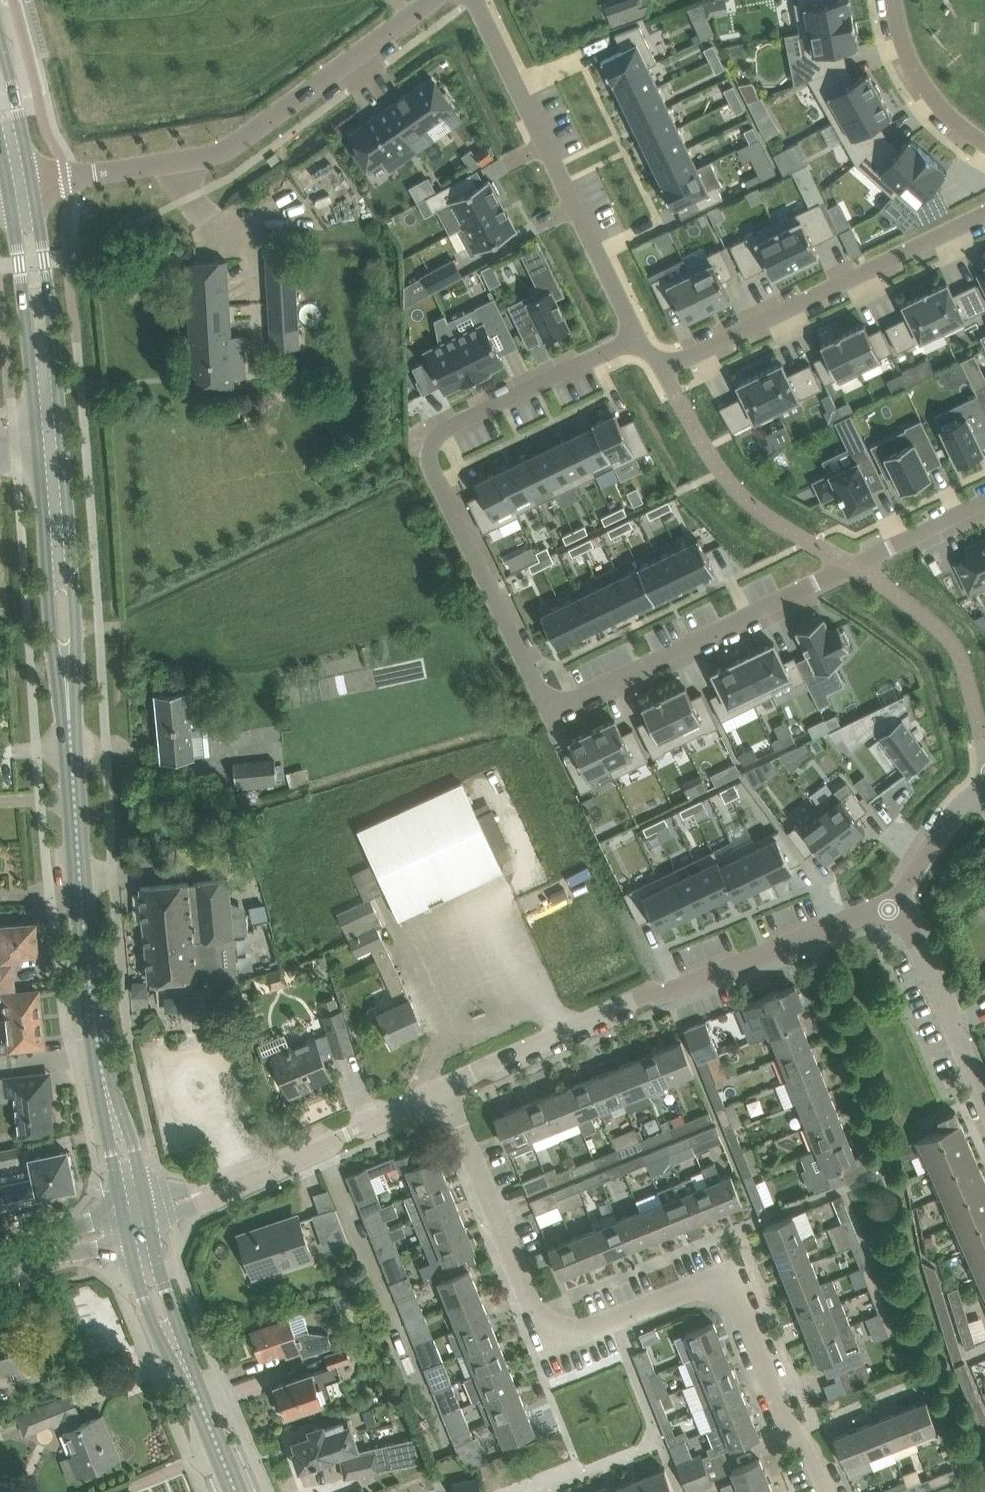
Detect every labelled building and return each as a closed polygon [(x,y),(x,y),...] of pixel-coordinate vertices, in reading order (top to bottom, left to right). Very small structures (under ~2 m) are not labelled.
[(849,0),(837,0),(831,1),(830,0),(798,0),(799,1),(794,2),(799,32),(854,22),(849,0)] [(708,20),(695,26),(701,39),(714,33),(708,20)] [(805,62),(794,64),(798,83),(808,80),(843,67),(840,50),(858,47),(855,33),(858,32),(856,22),(854,23),(854,22),(799,32),(805,62)] [(649,65),(657,61),(639,26),(615,34),(622,50),(601,60),(612,83),(613,82),(649,65)] [(719,56),(713,45),(704,49),(710,61),(719,56)] [(725,68),(719,56),(710,61),(716,73),(725,68)] [(623,102),(659,85),(649,65),(613,82),(623,102)] [(832,122),(880,95),(879,93),(881,92),(876,84),(874,85),(868,73),(851,82),(843,67),(808,80),(832,122)] [(455,110),(446,97),(449,95),(446,90),(443,92),(432,77),(388,108),(416,147),(430,137),(425,131),(455,110)] [(633,123),(668,106),(658,86),(623,103),(633,123)] [(739,97),(733,86),(724,90),(730,102),(739,97)] [(885,141),(876,126),(892,117),(880,95),(832,122),(856,164),(885,141)] [(745,109),(739,97),(730,102),(736,113),(745,109)] [(678,127),(668,106),(633,123),(643,144),(678,127)] [(416,147),(388,108),(350,134),(359,148),(355,151),(369,171),(384,160),(390,169),(409,155),(407,153),(416,147)] [(759,138),(753,126),(744,131),(750,143),(759,138)] [(678,127),(643,144),(653,164),(688,147),(678,127)] [(892,196),(928,155),(910,139),(898,153),(885,141),(856,164),(892,196)] [(800,142),(774,152),(782,173),(808,163),(800,142)] [(475,154),(474,154),(482,164),(494,155),(487,145),(475,154)] [(688,147),(653,164),(663,184),(661,184),(662,185),(697,168),(688,147)] [(950,211),(939,189),(935,185),(947,171),(928,155),(892,196),(915,216),(917,213),(923,224),(950,211)] [(770,161),(756,168),(761,179),(776,172),(770,161)] [(697,168),(662,185),(673,208),(694,198),(699,209),(723,198),(718,188),(717,187),(722,185),(711,162),(697,168)] [(471,173),(426,198),(434,213),(450,204),(462,227),(503,205),(497,195),(500,194),(493,181),(490,183),(489,180),(484,182),(478,185),(471,173)] [(820,202),(775,224),(796,267),(818,256),(813,245),(835,234),(820,202)] [(516,230),(503,205),(462,227),(448,235),(449,235),(454,232),(463,248),(470,244),(475,253),(493,243),(494,245),(506,238),(505,236),(516,230)] [(720,206),(708,212),(714,224),(726,218),(720,206)] [(845,218),(835,223),(849,250),(859,245),(851,227),(849,228),(845,218)] [(796,267),(775,224),(730,245),(745,277),(768,266),(774,278),(796,267)] [(669,231),(662,235),(666,244),(674,241),(669,231)] [(734,275),(721,248),(707,255),(709,259),(688,269),(708,310),(730,299),(722,281),(734,275)] [(294,256),(266,257),(270,329),(298,328),(294,256)] [(226,259),(186,262),(193,389),(233,387),(233,377),(245,376),(243,351),(231,351),(230,335),(226,259)] [(454,259),(422,276),(431,292),(463,275),(454,259)] [(556,299),(565,294),(548,259),(532,267),(544,292),(509,309),(522,334),(538,326),(545,341),(556,336),(557,336),(560,335),(559,335),(571,329),(564,314),(558,302),(556,299)] [(493,263),(481,269),(490,288),(502,282),(493,263)] [(708,310),(688,269),(668,279),(665,274),(651,281),(665,309),(677,303),(685,321),(708,310)] [(976,275),(984,294),(984,271),(976,275)] [(947,283),(925,293),(942,330),(984,309),(984,303),(976,284),(953,294),(947,283)] [(942,330),(925,293),(902,304),(908,316),(886,327),(898,351),(942,330)] [(475,307),(483,323),(455,336),(476,378),(478,381),(492,375),(490,370),(504,364),(500,355),(490,334),(495,332),(495,333),(508,326),(495,297),(475,307)] [(864,323),(842,333),(861,372),(882,361),(880,357),(892,351),(881,328),(869,334),(864,323)] [(861,372),(842,333),(821,344),(826,355),(814,361),(825,384),(837,378),(840,382),(861,372)] [(467,381),(475,378),(455,336),(425,351),(429,359),(413,367),(418,380),(416,381),(423,394),(441,385),(445,392),(461,385),(468,382),(467,381)] [(961,361),(951,365),(958,380),(968,375),(961,361)] [(781,363),(759,374),(777,410),(822,388),(810,364),(787,375),(781,363)] [(922,379),(915,364),(901,371),(903,373),(909,386),(922,379)] [(909,386),(903,373),(887,381),(893,393),(909,386)] [(759,374),(737,384),(743,397),(719,408),(732,431),(777,410),(759,374)] [(831,381),(825,384),(830,394),(836,391),(831,381)] [(975,390),(978,395),(984,410),(984,385),(975,390)] [(958,464),(984,452),(975,434),(984,429),(984,410),(978,395),(965,401),(968,408),(956,414),(959,421),(941,429),(958,464)] [(615,413),(594,423),(615,467),(637,457),(636,457),(650,450),(634,418),(621,424),(615,413)] [(851,414),(832,423),(837,434),(856,425),(851,414)] [(931,477),(919,451),(933,444),(921,419),(905,427),(907,431),(899,435),(904,446),(878,458),(887,477),(893,474),(902,491),(931,477)] [(615,467),(594,423),(593,424),(594,425),(574,434),(595,476),(596,475),(592,467),(610,458),(614,468),(615,467)] [(595,476),(574,434),(556,443),(576,485),(595,476)] [(872,490),(885,484),(863,439),(845,448),(852,463),(813,482),(822,501),(838,493),(848,513),(877,499),(872,490)] [(576,485),(556,443),(536,453),(556,494),(576,485)] [(556,494),(536,453),(517,462),(537,504),(538,503),(533,495),(551,486),(555,495),(556,494)] [(537,504),(517,462),(497,472),(519,516),(520,515),(519,513),(537,504)] [(519,516),(497,472),(476,482),(481,493),(468,500),(484,532),(497,526),(498,526),(519,516)] [(672,508),(668,501),(658,506),(662,513),(672,508)] [(662,513),(658,506),(647,511),(650,519),(662,513)] [(623,507),(613,512),(616,519),(627,514),(623,507)] [(616,519),(613,512),(602,517),(606,524),(616,519)] [(634,527),(630,519),(619,525),(622,532),(634,527)] [(585,525),(574,531),(577,538),(589,533),(585,525)] [(622,532),(619,525),(608,530),(612,537),(622,532)] [(577,538),(574,531),(563,536),(567,543),(577,538)] [(594,545),(591,538),(580,543),(583,550),(594,545)] [(698,538),(679,548),(695,581),(714,571),(698,538)] [(965,549),(968,557),(954,563),(969,594),(984,586),(984,540),(965,549)] [(583,550),(580,543),(569,548),(573,555),(583,550)] [(537,552),(540,560),(551,554),(547,547),(537,552)] [(695,581),(679,548),(659,557),(675,590),(695,581)] [(544,567),(555,562),(551,554),(540,560),(544,567)] [(675,590),(659,557),(639,567),(655,599),(675,590)] [(544,567),(540,560),(529,565),(533,572),(544,567)] [(655,599),(639,567),(620,576),(636,609),(655,599)] [(636,609),(620,576),(600,586),(616,618),(636,609)] [(616,618),(600,586),(581,595),(596,628),(616,618)] [(596,628),(581,595),(561,605),(577,637),(596,628)] [(577,637),(561,605),(541,614),(557,647),(577,637)] [(808,655),(797,661),(806,680),(819,707),(831,701),(820,678),(837,670),(834,664),(844,659),(841,654),(850,650),(847,644),(850,642),(844,630),(841,632),(838,626),(829,630),(824,618),(804,628),(806,632),(798,636),(808,655)] [(774,642),(753,652),(773,695),(774,695),(772,690),(791,681),(794,685),(806,680),(797,661),(794,656),(784,661),(774,642)] [(773,695),(753,652),(733,662),(754,705),(773,695)] [(754,705),(733,662),(712,672),(721,692),(711,697),(722,720),(754,705)] [(685,685),(663,696),(685,741),(705,731),(706,732),(718,726),(702,693),(691,698),(685,685)] [(209,728),(193,730),(189,691),(175,692),(155,694),(161,761),(181,759),(195,758),(195,757),(211,756),(209,728)] [(904,694),(836,728),(851,748),(878,729),(881,733),(879,735),(907,773),(909,772),(907,770),(912,766),(914,768),(930,756),(909,728),(912,725),(909,712),(899,715),(896,710),(908,707),(904,694)] [(685,741),(663,696),(642,706),(648,719),(637,725),(654,758),(666,752),(665,750),(685,741)] [(615,719),(592,730),(615,776),(648,760),(633,728),(622,734),(615,719)] [(825,719),(810,726),(816,737),(830,730),(825,719)] [(615,776),(592,730),(570,741),(577,756),(566,761),(582,792),(594,786),(591,780),(611,771),(614,777),(615,776)] [(795,740),(791,733),(781,738),(784,746),(795,740)] [(752,747),(738,754),(744,765),(757,758),(752,747)] [(779,755),(791,770),(802,762),(792,749),(779,755)] [(276,780),(275,765),(274,759),(235,762),(236,784),(239,784),(240,789),(275,786),(275,780),(276,780)] [(716,784),(740,773),(735,764),(711,775),(716,784)] [(503,870),(462,782),(410,806),(451,894),(503,870)] [(735,783),(727,787),(733,798),(740,794),(735,783)] [(720,791),(725,801),(733,798),(727,787),(720,791)] [(856,818),(867,810),(852,790),(822,812),(819,808),(818,809),(845,845),(865,830),(856,818)] [(701,799),(691,805),(694,812),(705,807),(701,799)] [(691,805),(680,810),(683,817),(694,812),(691,805)] [(387,891),(391,900),(400,918),(451,894),(410,806),(358,830),(374,863),(387,891)] [(845,845),(818,809),(787,832),(805,856),(816,848),(825,860),(845,845)] [(665,817),(654,822),(657,830),(668,824),(665,817)] [(654,823),(643,828),(647,835),(657,830),(654,823)] [(802,861),(784,837),(779,830),(755,842),(753,838),(752,838),(772,880),(793,870),(791,866),(802,861)] [(772,880),(752,838),(734,847),(754,889),(772,880)] [(754,889),(734,847),(733,847),(735,852),(718,860),(714,850),(713,850),(735,897),(754,889)] [(735,897),(713,850),(694,859),(715,901),(732,892),(735,898),(735,897)] [(694,859),(676,868),(696,910),(715,901),(694,859)] [(696,910),(676,868),(658,877),(678,919),(696,910)] [(678,919),(658,877),(625,893),(639,923),(652,917),(658,928),(678,919)] [(197,883),(189,883),(188,882),(141,886),(150,980),(198,976),(197,976),(219,974),(216,940),(226,939),(226,938),(233,936),(248,935),(246,908),(232,901),(230,879),(202,881),(197,882),(197,883)] [(395,966),(378,928),(383,925),(371,898),(370,897),(364,900),(356,904),(337,913),(357,956),(372,949),(383,972),(397,1004),(380,1013),(376,1006),(367,1010),(373,1024),(383,1020),(384,1023),(385,1024),(379,1027),(391,1048),(410,1037),(409,1033),(423,1026),(411,999),(420,995),(415,984),(406,988),(395,966)] [(253,922),(269,919),(265,903),(249,906),(253,922)] [(37,951),(35,923),(15,924),(0,925),(0,991),(16,989),(13,962),(8,962),(8,957),(10,957),(22,956),(21,952),(37,951)] [(294,964),(290,952),(282,955),(281,955),(285,967),(294,964)] [(230,981),(239,981),(238,972),(221,974),(222,982),(230,981)] [(796,1008),(803,1005),(795,985),(781,990),(781,989),(764,996),(764,997),(739,1007),(752,1041),(771,1034),(771,1033),(801,1021),(796,1008)] [(8,1021),(41,1018),(38,991),(21,993),(21,991),(0,994),(0,1004),(6,1003),(8,1021)] [(321,1015),(340,1007),(336,997),(317,1004),(321,1015)] [(352,1049),(347,1030),(341,1011),(326,1015),(330,1030),(291,1047),(284,1031),(258,1042),(266,1065),(276,1061),(282,1077),(290,1095),(311,1086),(310,1083),(330,1075),(320,1052),(335,1046),(337,1054),(352,1049)] [(6,1051),(6,1050),(27,1048),(27,1047),(44,1045),(41,1018),(8,1021),(10,1040),(0,1042),(0,1052),(6,1051)] [(780,1056),(810,1044),(801,1021),(771,1033),(771,1034),(780,1056)] [(685,1031),(698,1062),(721,1052),(708,1022),(685,1031)] [(657,1051),(670,1082),(693,1072),(681,1042),(657,1051)] [(789,1079),(820,1067),(810,1044),(780,1056),(789,1079)] [(635,1061),(647,1091),(670,1082),(657,1051),(635,1061)] [(698,1062),(708,1085),(715,1082),(706,1059),(698,1062)] [(647,1091),(635,1061),(612,1070),(624,1100),(647,1091)] [(798,1102),(829,1090),(820,1067),(789,1079),(798,1102)] [(589,1079),(601,1109),(604,1117),(613,1114),(610,1106),(624,1100),(612,1070),(589,1079)] [(19,1133),(34,1131),(54,1129),(48,1084),(30,1086),(29,1075),(34,1075),(34,1074),(14,1076),(4,1077),(6,1095),(15,1094),(15,1100),(19,1133)] [(566,1088),(578,1119),(584,1134),(597,1129),(591,1114),(601,1109),(589,1079),(566,1088)] [(566,1088),(543,1098),(555,1128),(578,1119),(566,1088)] [(718,1090),(711,1093),(717,1109),(725,1105),(718,1090)] [(798,1102),(807,1125),(838,1113),(829,1090),(798,1102)] [(552,1129),(555,1128),(543,1098),(520,1107),(532,1137),(552,1129)] [(726,1131),(733,1128),(725,1105),(717,1109),(726,1131)] [(496,1117),(512,1156),(535,1146),(532,1137),(520,1107),(496,1117)] [(918,1139),(984,1293),(984,1179),(955,1111),(938,1119),(942,1129),(918,1139)] [(697,1127),(712,1120),(709,1112),(694,1118),(693,1118),(697,1127)] [(847,1136),(838,1113),(807,1125),(817,1148),(847,1136)] [(674,1136),(690,1129),(687,1121),(671,1127),(674,1136)] [(693,1144),(719,1133),(716,1125),(690,1136),(693,1144)] [(667,1139),(664,1130),(647,1137),(651,1145),(667,1139)] [(670,1153),(693,1144),(690,1136),(667,1145),(670,1153)] [(847,1180),(867,1172),(860,1155),(855,1157),(847,1136),(817,1148),(801,1155),(816,1192),(833,1185),(846,1179),(847,1180)] [(737,1137),(730,1140),(735,1155),(743,1151),(737,1137)] [(618,1149),(621,1157),(644,1148),(641,1139),(618,1149)] [(670,1154),(670,1153),(667,1145),(644,1154),(647,1162),(654,1160),(670,1154)] [(901,1149),(905,1160),(915,1155),(910,1145),(901,1149)] [(19,1160),(16,1147),(0,1151),(0,1164),(19,1160)] [(735,1155),(742,1171),(745,1178),(753,1174),(760,1172),(760,1171),(761,1170),(752,1148),(743,1151),(735,1155)] [(396,1156),(347,1175),(363,1214),(381,1207),(370,1178),(397,1167),(400,1172),(406,1169),(415,1193),(447,1180),(437,1156),(421,1163),(416,1149),(396,1157),(396,1156)] [(595,1158),(598,1166),(621,1157),(618,1149),(595,1158)] [(67,1150),(47,1154),(31,1158),(35,1177),(1,1184),(5,1201),(69,1188),(68,1185),(70,1181),(73,1181),(67,1150)] [(644,1154),(628,1161),(632,1169),(647,1162),(644,1154)] [(598,1166),(595,1158),(588,1160),(578,1165),(582,1173),(598,1166)] [(743,1202),(735,1184),(732,1174),(721,1179),(714,1162),(702,1167),(703,1171),(720,1212),(743,1202)] [(609,1178),(624,1172),(621,1164),(606,1170),(609,1178)] [(574,1176),(571,1168),(557,1173),(561,1181),(574,1176)] [(522,1181),(528,1195),(552,1185),(546,1171),(522,1181)] [(697,1221),(720,1212),(703,1171),(692,1176),(680,1180),(697,1221)] [(587,1187),(602,1181),(599,1173),(583,1179),(587,1187)] [(755,1179),(754,1178),(753,1174),(745,1178),(746,1182),(752,1197),(759,1215),(768,1212),(767,1211),(761,1193),(755,1179)] [(447,1180),(415,1193),(404,1198),(413,1220),(456,1203),(447,1180)] [(674,1230),(697,1221),(680,1180),(658,1190),(663,1202),(674,1230)] [(584,1203),(579,1190),(576,1182),(554,1191),(553,1191),(559,1205),(561,1211),(562,1211),(584,1203)] [(559,1205),(553,1191),(549,1193),(530,1200),(533,1208),(534,1211),(536,1214),(554,1207),(558,1205),(559,1205)] [(842,1195),(833,1199),(841,1217),(842,1222),(843,1222),(851,1218),(842,1195)] [(640,1211),(652,1239),(674,1230),(663,1202),(640,1211)] [(456,1203),(413,1220),(422,1244),(436,1238),(465,1226),(456,1203)] [(363,1214),(372,1237),(390,1230),(381,1207),(363,1214)] [(320,1213),(318,1214),(330,1249),(332,1248),(348,1242),(349,1242),(341,1223),(336,1208),(335,1208),(320,1213)] [(629,1248),(618,1220),(614,1211),(592,1220),(595,1229),(607,1257),(629,1248)] [(618,1220),(629,1248),(652,1239),(640,1211),(618,1220)] [(765,1226),(774,1249),(802,1238),(793,1215),(765,1226)] [(851,1218),(843,1222),(852,1244),(860,1241),(851,1218)] [(257,1228),(239,1234),(251,1269),(272,1262),(274,1269),(312,1256),(300,1220),(259,1234),(257,1228)] [(426,1282),(458,1269),(477,1262),(472,1251),(475,1250),(465,1226),(436,1238),(443,1257),(419,1267),(426,1282)] [(573,1239),(584,1267),(607,1257),(595,1229),(573,1239)] [(372,1237),(381,1260),(400,1252),(390,1230),(372,1237)] [(774,1249),(783,1272),(811,1261),(807,1249),(818,1245),(814,1234),(802,1238),(774,1249)] [(927,1247),(933,1245),(931,1235),(925,1237),(927,1247)] [(549,1248),(561,1276),(584,1267),(573,1239),(549,1248)] [(860,1241),(852,1244),(861,1267),(869,1263),(860,1241)] [(390,1283),(409,1275),(400,1252),(381,1260),(390,1283)] [(783,1272),(792,1295),(820,1284),(811,1261),(783,1272)] [(952,1360),(953,1360),(962,1356),(935,1269),(921,1261),(952,1360)] [(869,1263),(861,1267),(866,1280),(870,1290),(878,1287),(869,1263)] [(449,1304),(479,1293),(470,1269),(440,1281),(449,1304)] [(792,1295),(801,1317),(829,1306),(825,1295),(837,1290),(832,1279),(820,1284),(792,1295)] [(870,1290),(879,1312),(887,1308),(878,1287),(870,1290)] [(975,1344),(958,1287),(947,1291),(965,1348),(975,1344)] [(400,1306),(411,1302),(418,1299),(415,1291),(396,1298),(400,1306)] [(459,1327),(488,1315),(479,1293),(449,1304),(459,1327)] [(801,1317),(810,1340),(850,1324),(841,1301),(829,1306),(801,1317)] [(887,1308),(879,1312),(888,1336),(889,1335),(897,1332),(887,1308)] [(328,1334),(309,1331),(303,1312),(252,1328),(262,1356),(286,1348),(287,1353),(300,1349),(302,1357),(332,1347),(328,1334)] [(406,1322),(409,1330),(428,1322),(424,1315),(406,1322)] [(457,1354),(468,1350),(498,1338),(488,1315),(459,1327),(448,1332),(457,1354)] [(686,1333),(695,1356),(723,1345),(714,1322),(686,1333)] [(873,1381),(865,1362),(860,1348),(850,1324),(810,1340),(820,1363),(823,1362),(828,1376),(839,1372),(847,1392),(873,1381)] [(36,1363),(29,1331),(0,1337),(0,1370),(15,1367),(19,1383),(39,1379),(39,1376),(38,1374),(43,1373),(41,1362),(36,1363)] [(378,1347),(388,1343),(384,1334),(374,1338),(378,1347)] [(433,1337),(415,1345),(424,1368),(443,1361),(433,1337)] [(468,1350),(477,1373),(507,1361),(498,1338),(468,1350)] [(699,1366),(689,1370),(694,1383),(732,1368),(723,1345),(695,1356),(695,1357),(699,1366)] [(286,1413),(305,1407),(323,1401),(332,1398),(327,1384),(342,1378),(338,1365),(351,1360),(347,1348),(326,1354),(330,1366),(276,1385),(286,1413)] [(647,1349),(633,1354),(642,1377),(651,1374),(656,1372),(647,1349)] [(424,1368),(434,1392),(452,1384),(443,1361),(424,1368)] [(478,1400),(516,1384),(507,1361),(477,1373),(464,1379),(473,1402),(478,1400)] [(984,1435),(984,1413),(964,1363),(955,1366),(983,1434),(984,1435)] [(741,1390),(732,1368),(694,1383),(704,1405),(741,1390)] [(651,1400),(660,1396),(651,1374),(642,1377),(651,1400)] [(443,1415),(462,1407),(452,1384),(434,1392),(443,1415)] [(487,1423),(495,1420),(525,1407),(516,1384),(478,1400),(487,1423)] [(741,1390),(704,1405),(713,1428),(750,1413),(741,1390)] [(33,1410),(17,1417),(24,1436),(54,1424),(55,1426),(61,1424),(80,1474),(101,1465),(120,1458),(119,1457),(111,1438),(105,1441),(96,1418),(81,1424),(76,1412),(78,1411),(71,1395),(53,1402),(33,1410)] [(661,1423),(669,1420),(660,1396),(651,1400),(661,1423)] [(926,1401),(903,1410),(914,1438),(938,1429),(926,1401)] [(446,1422),(457,1417),(464,1415),(462,1407),(443,1415),(446,1422)] [(495,1420),(497,1425),(504,1443),(535,1431),(525,1407),(495,1420)] [(903,1410),(880,1419),(892,1447),(896,1458),(919,1449),(914,1438),(903,1410)] [(741,1444),(760,1436),(750,1413),(713,1428),(707,1430),(713,1445),(712,1445),(706,1448),(710,1456),(716,1454),(732,1447),(741,1444)] [(323,1425),(309,1429),(312,1435),(294,1441),(297,1450),(294,1451),(300,1468),(334,1457),(333,1456),(358,1448),(348,1418),(324,1427),(323,1425)] [(869,1456),(892,1447),(880,1419),(858,1428),(869,1456)] [(685,1430),(675,1434),(669,1420),(661,1423),(669,1445),(670,1446),(670,1445),(681,1441),(685,1439),(689,1438),(685,1430)] [(858,1428),(835,1437),(846,1465),(869,1456),(858,1428)] [(452,1437),(455,1445),(474,1438),(470,1429),(452,1437)] [(358,1448),(340,1454),(345,1476),(378,1470),(398,1466),(421,1461),(415,1437),(359,1450),(358,1448)] [(701,1455),(696,1457),(677,1464),(683,1478),(706,1468),(701,1455)] [(741,1465),(732,1469),(736,1480),(722,1485),(725,1491),(742,1491),(769,1481),(760,1458),(741,1465)] [(665,1468),(642,1477),(648,1491),(675,1491),(665,1468)] [(688,1491),(698,1491),(697,1489),(712,1483),(706,1468),(683,1478),(688,1491)] [(954,1469),(935,1476),(931,1478),(930,1477),(934,1486),(957,1477),(954,1469)] [(479,1476),(453,1482),(455,1491),(482,1491),(479,1476)] [(621,1491),(648,1491),(642,1477),(619,1486),(621,1491)] [(934,1486),(931,1478),(907,1488),(909,1491),(918,1491),(934,1486)] [(769,1481),(742,1491),(773,1491),(769,1481)]
